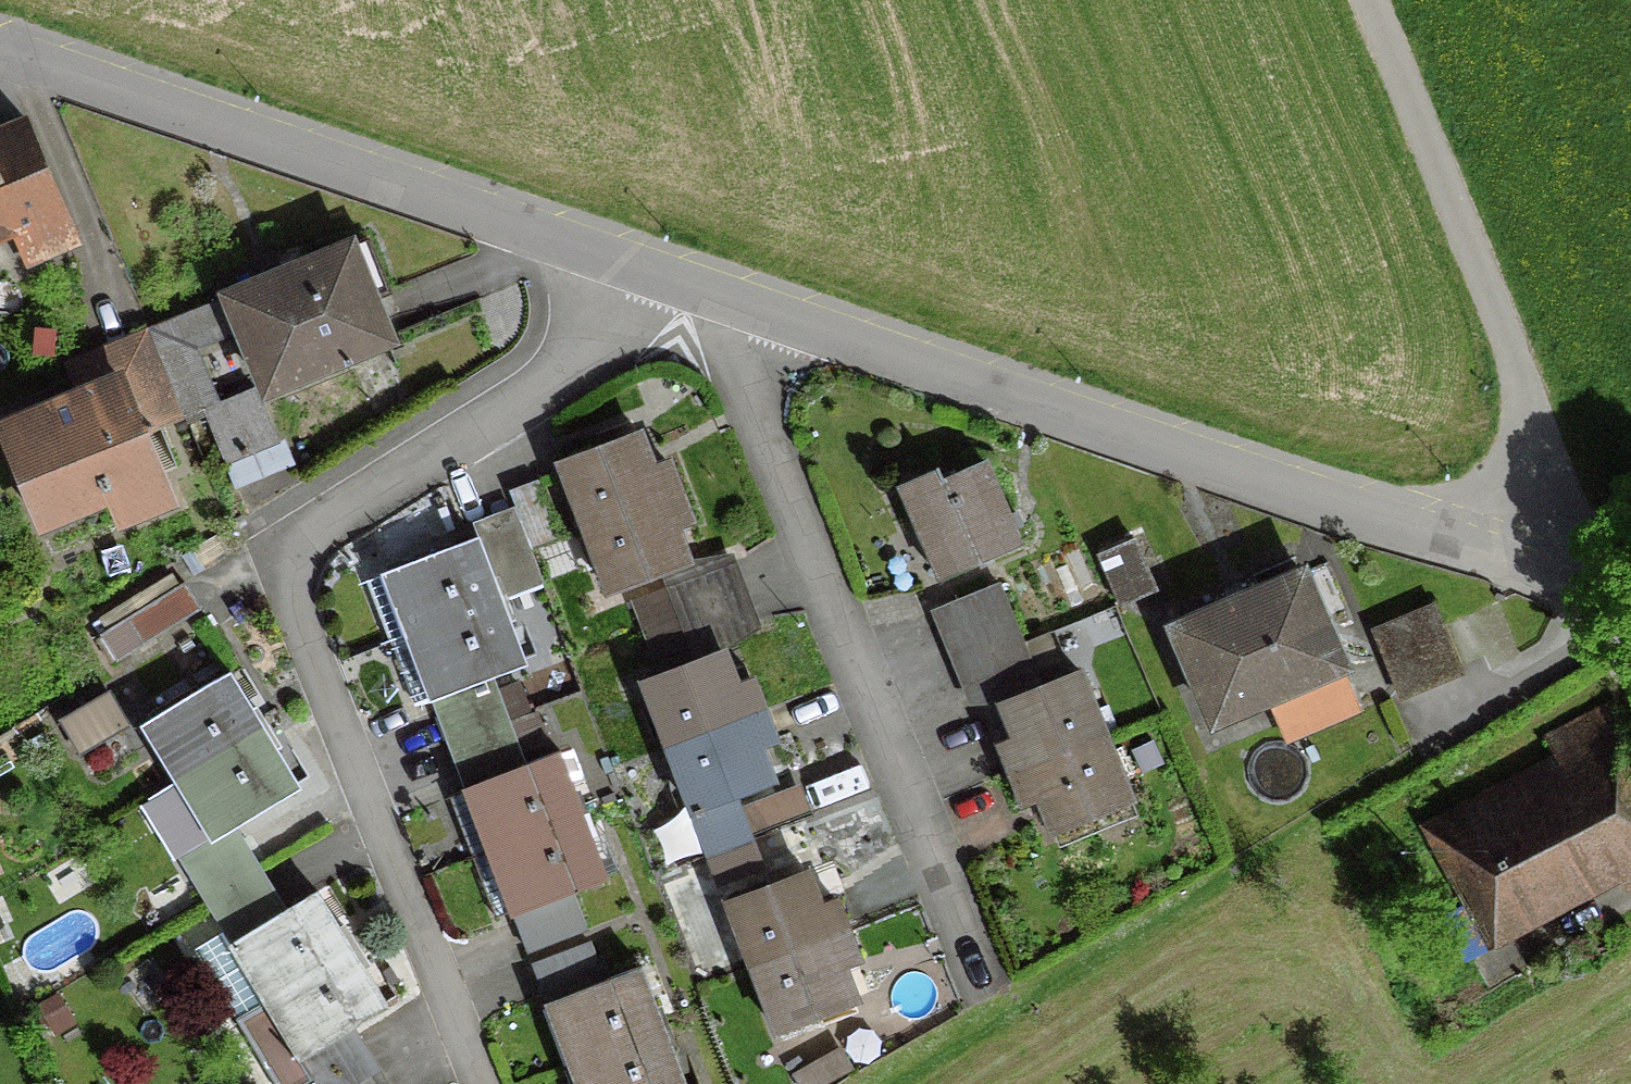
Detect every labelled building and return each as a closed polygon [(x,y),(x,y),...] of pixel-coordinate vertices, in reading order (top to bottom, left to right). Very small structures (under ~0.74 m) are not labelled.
[(23,126),(0,135),(0,235),(32,222),(37,234),(30,237),(39,257),(72,243),(23,126)] [(372,296),(351,244),(229,294),(231,298),(219,302),(217,299),(148,326),(185,414),(204,406),(227,460),(278,439),(257,389),(216,406),(192,344),(241,324),(267,387),(389,337),(372,296)] [(0,428),(0,439),(34,521),(103,492),(114,519),(165,499),(139,436),(180,420),(143,331),(69,361),(82,394),(73,398),(0,428)] [(678,524),(684,522),(662,464),(654,467),(647,469),(634,434),(555,464),(604,592),(683,563),(669,527),(678,524)] [(908,513),(934,574),(936,577),(1010,542),(977,466),(937,483),(943,498),(908,513)] [(559,537),(537,481),(525,486),(509,492),(520,522),(490,534),(513,595),(544,584),(530,549),(559,537)] [(492,590),(473,539),(363,582),(386,643),(501,600),(497,588),(492,590)] [(1150,589),(1130,542),(1093,558),(1114,605),(1150,589)] [(733,579),(727,564),(667,587),(690,648),(750,625),(744,609),(733,579)] [(1170,629),(1210,721),(1337,666),(1297,575),(1170,629)] [(196,611),(179,584),(95,636),(111,662),(196,611)] [(998,584),(940,608),(948,627),(958,652),(971,682),(976,696),(1059,663),(1047,634),(1022,643),(998,584)] [(506,611),(501,600),(386,643),(409,705),(520,664),(501,613),(506,611)] [(1454,669),(1429,608),(1368,633),(1394,694),(1454,669)] [(737,687),(724,652),(646,682),(712,855),(753,840),(736,794),(773,780),(760,745),(769,741),(752,682),(744,685),(737,687)] [(1008,742),(1000,746),(1024,804),(1030,801),(1038,798),(1052,832),(1130,801),(1078,673),(1001,705),(1015,740),(1008,742)] [(246,708),(224,674),(152,718),(221,832),(294,788),(270,748),(246,708)] [(521,711),(511,685),(435,711),(441,728),(453,761),(459,776),(533,744),(525,721),(504,728),(502,722),(521,711)] [(1355,693),(1292,720),(1303,744),(1366,718),(1355,693)] [(97,699),(58,722),(76,753),(115,730),(97,699)] [(1500,788),(1428,826),(1480,925),(1630,846),(1630,742),(1608,701),(1541,739),(1562,777),(1509,806),(1500,788)] [(459,791),(459,792),(444,798),(467,859),(582,815),(578,803),(574,805),(554,753),(522,765),(523,766),(474,784),(474,785),(459,791)] [(587,826),(582,815),(467,859),(490,920),(506,914),(508,915),(523,953),(580,931),(566,893),(603,880),(583,828),(587,826)] [(254,869),(236,839),(182,871),(201,902),(220,933),(190,951),(231,1020),(273,995),(308,1050),(294,1059),(309,1083),(383,1083),(347,1027),(381,1007),(359,969),(334,929),(312,893),(280,912),(254,869)] [(806,875),(728,905),(776,1034),(856,1004),(842,968),(850,965),(856,963),(834,905),(827,907),(819,910),(806,875)] [(599,983),(584,944),(528,966),(542,1006),(541,1006),(542,1008),(557,1002),(580,1062),(664,1029),(660,1018),(655,1020),(636,969),(599,983)] [(664,1029),(580,1062),(588,1083),(679,1083),(664,1043),(669,1041),(664,1029)] [(835,1052),(790,1079),(793,1083),(823,1083),(846,1071),(835,1052)]
